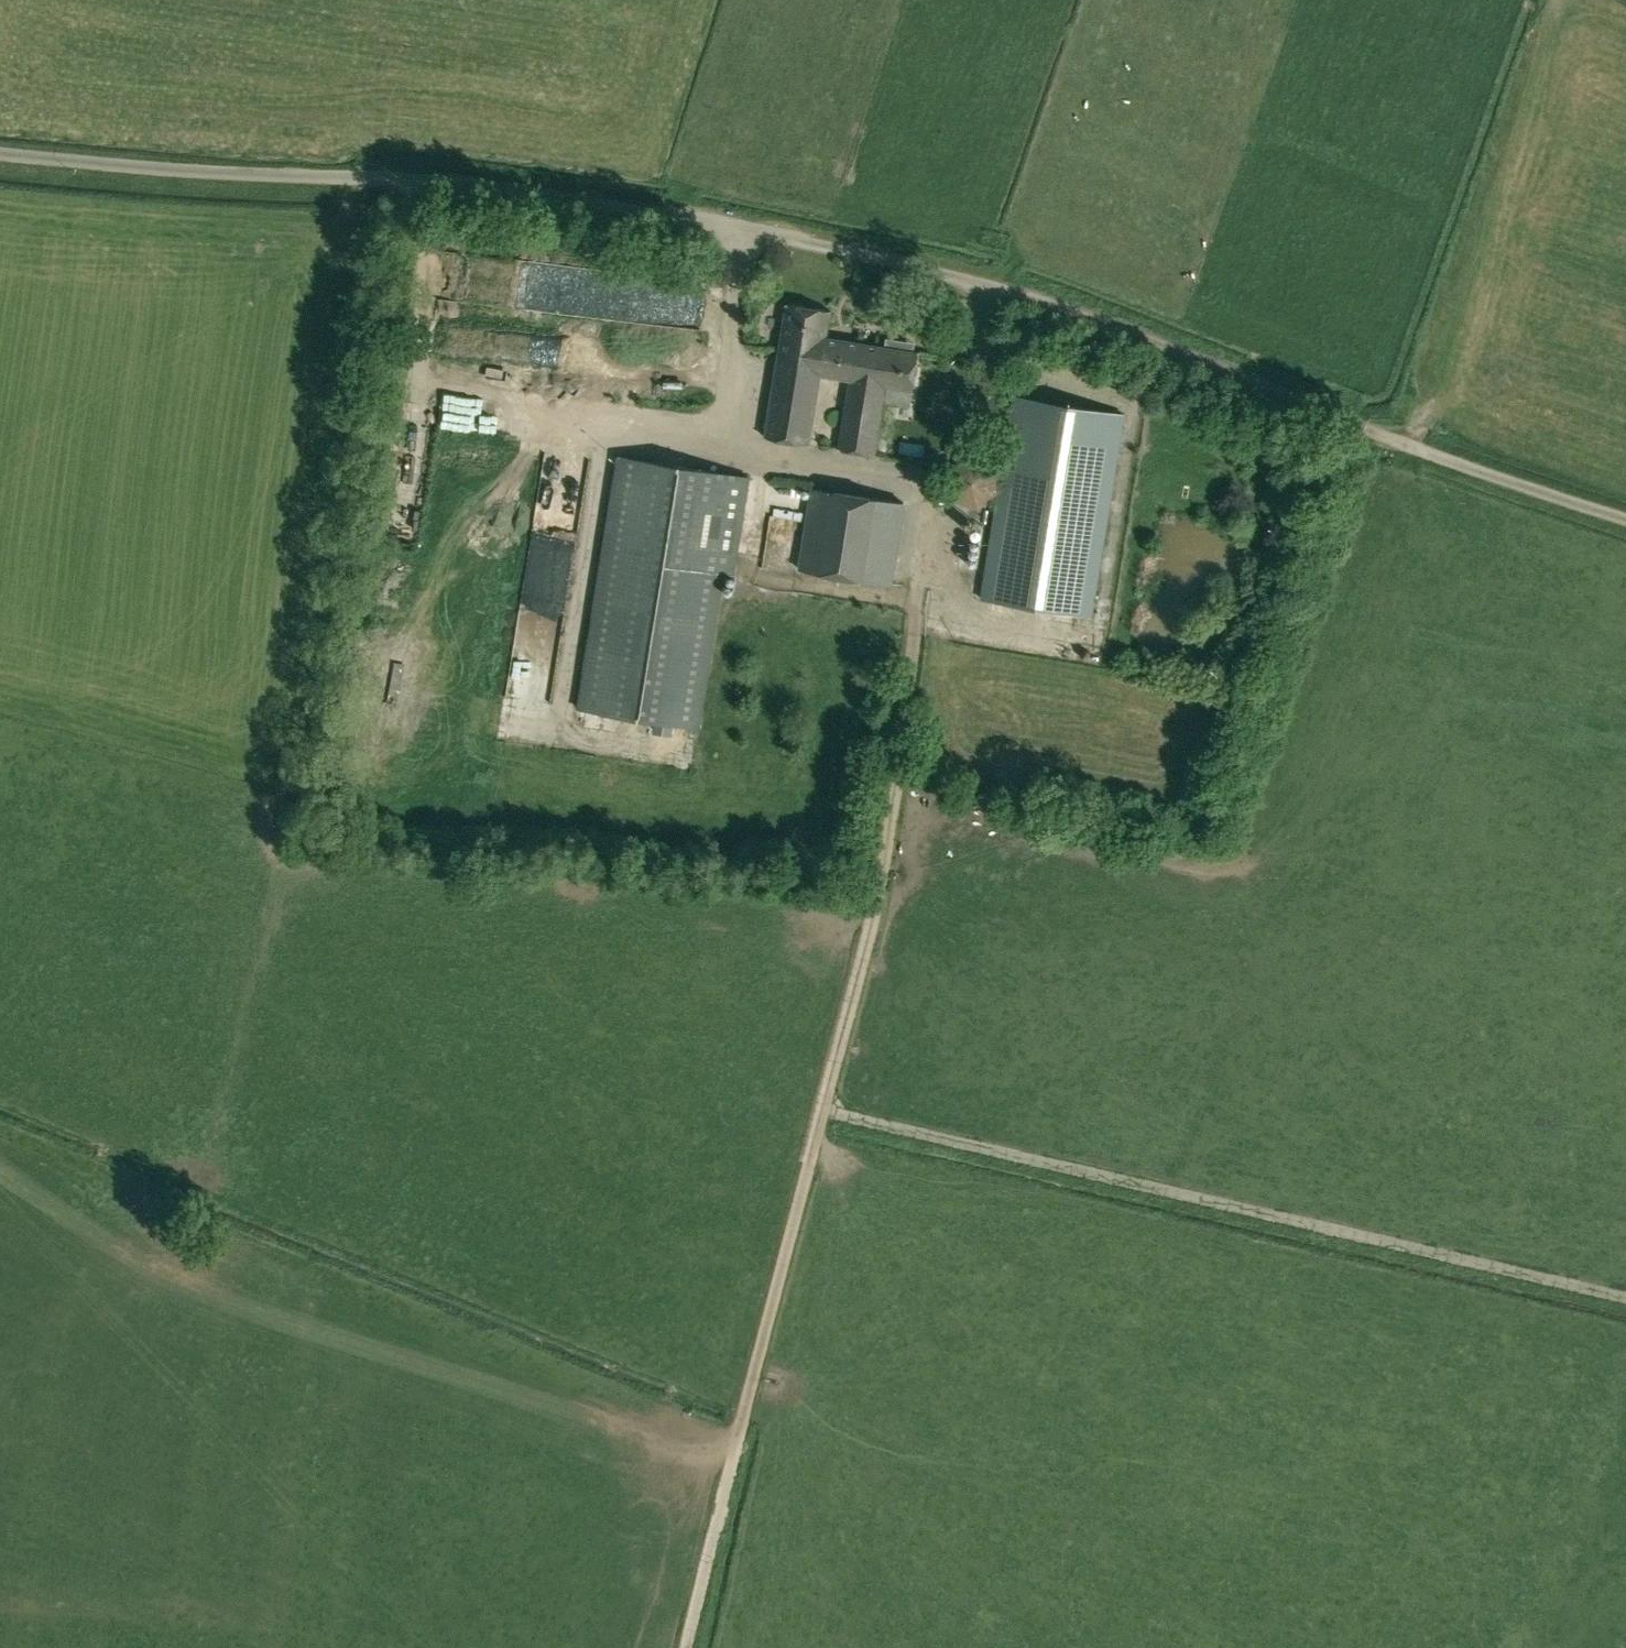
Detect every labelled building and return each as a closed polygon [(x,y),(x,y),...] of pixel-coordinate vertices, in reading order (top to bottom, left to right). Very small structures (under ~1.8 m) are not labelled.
[(838,448),(876,454),(887,386),(913,391),(920,351),(826,335),(830,310),(786,303),(765,437),(810,443),(820,375),(849,380),(838,448)] [(1015,395),(981,599),(1091,617),(1125,413),(1015,395)] [(731,572),(735,547),(747,475),(617,452),(573,703),(695,724),(721,570),(731,572)] [(811,486),(798,569),(874,581),(887,499),(811,486)]
